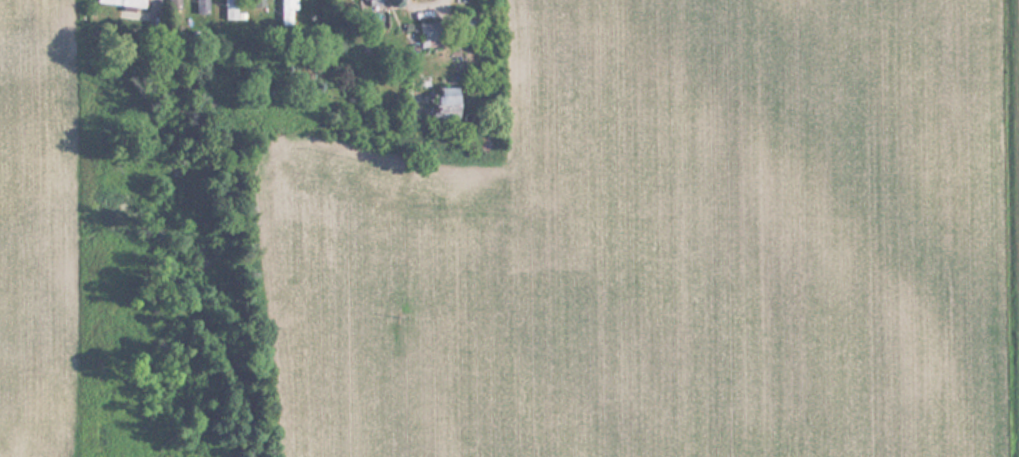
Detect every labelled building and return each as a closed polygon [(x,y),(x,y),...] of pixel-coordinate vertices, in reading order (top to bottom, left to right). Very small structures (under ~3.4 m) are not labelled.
[(196,14),(208,14),(208,0),(196,0),(196,14)] [(237,0),(225,0),(225,20),(237,20),(237,0)] [(442,44),(442,22),(412,22),(412,44),(442,44)] [(458,121),(457,88),(407,88),(407,122),(458,121)]
